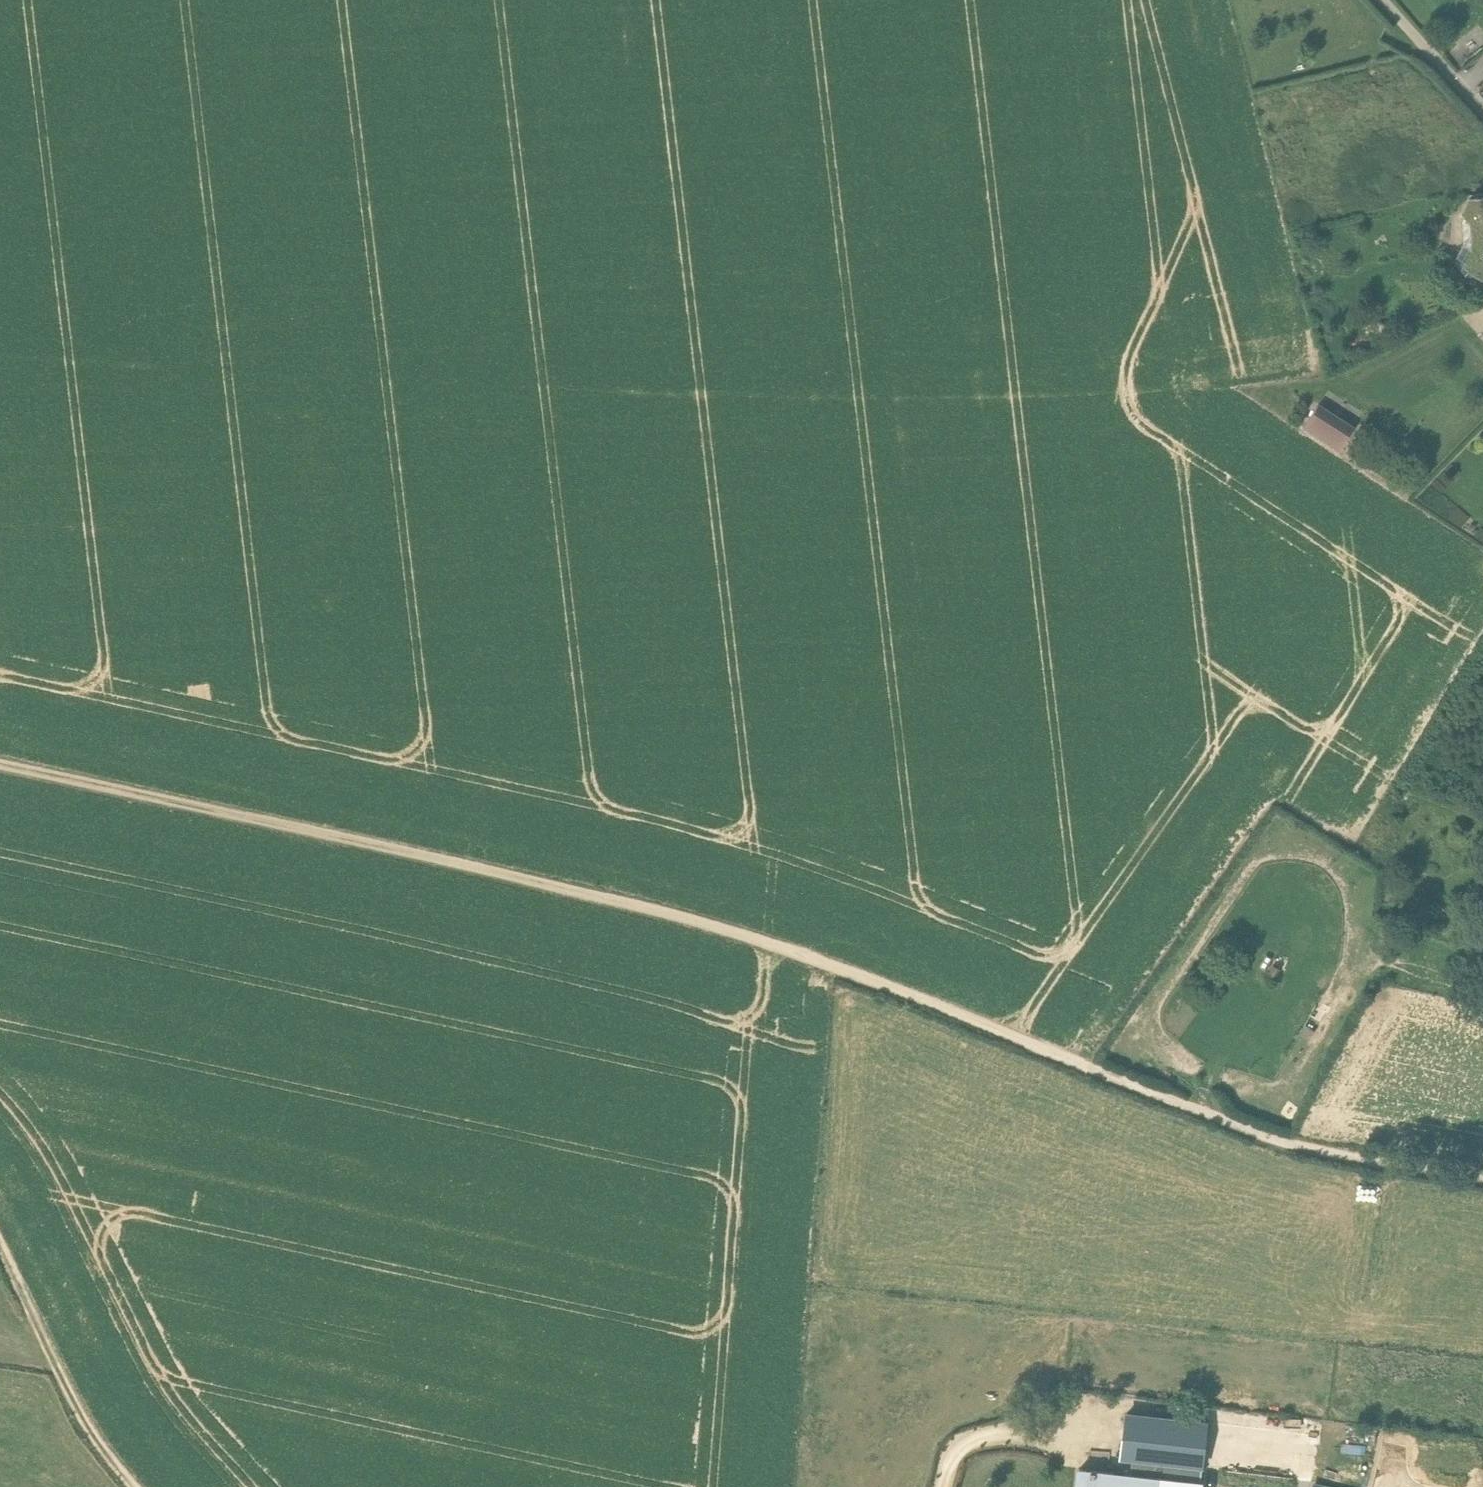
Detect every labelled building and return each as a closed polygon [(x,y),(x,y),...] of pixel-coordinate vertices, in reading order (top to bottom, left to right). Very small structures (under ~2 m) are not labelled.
[(1463,213),(1461,214),(1463,246),(1454,261),(1467,275),(1478,274),(1482,278),(1482,197),(1469,199),(1463,213)] [(1305,427),(1340,450),(1355,427),(1320,405),(1305,427)] [(1079,1474),(1081,1474),(1081,1471),(1090,1472),(1089,1478),(1092,1479),(1091,1486),(1159,1486),(1160,1480),(1162,1462),(1201,1467),(1206,1422),(1127,1413),(1122,1457),(1136,1459),(1135,1475),(1079,1469),(1079,1474)] [(1200,1483),(1201,1467),(1162,1462),(1160,1480),(1175,1481),(1177,1482),(1177,1486),(1201,1486),(1202,1483),(1200,1483)]
